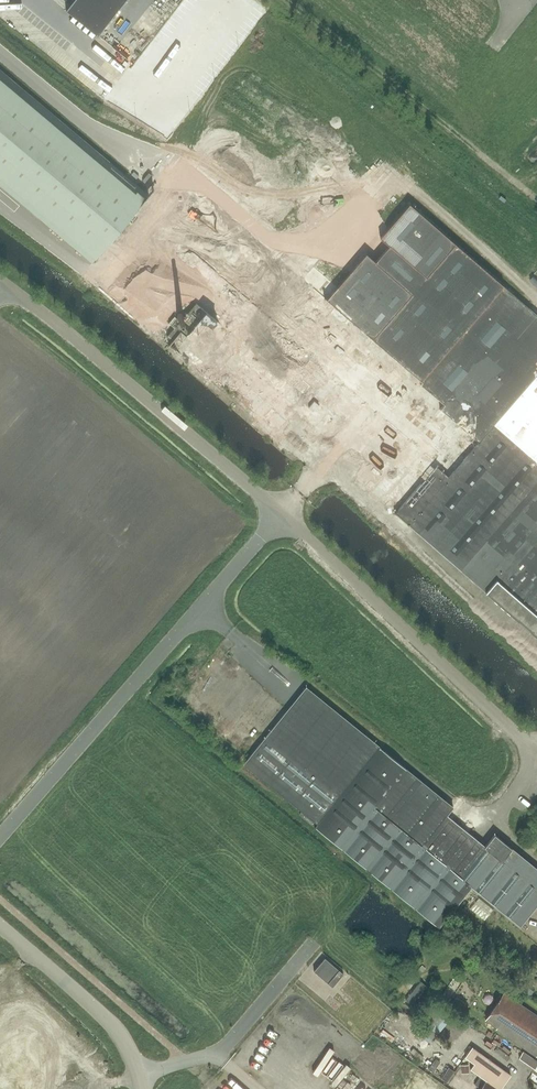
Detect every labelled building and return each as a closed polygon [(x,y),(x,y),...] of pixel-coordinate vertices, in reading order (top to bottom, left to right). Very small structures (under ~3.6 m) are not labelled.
[(67,11),(97,35),(126,0),(76,0),(67,11)] [(91,262),(148,195),(55,117),(0,71),(0,186),(91,262)] [(303,279),(446,403),(369,492),(408,525),(486,592),(485,592),(536,637),(536,315),(503,286),(409,204),(379,238),(388,246),(375,262),(366,254),(338,287),(314,266),(303,279)] [(356,408),(331,386),(316,403),(293,383),(286,390),(287,391),(280,398),(304,419),(302,422),(326,443),(356,408)] [(249,385),(237,399),(254,413),(266,399),(249,385)] [(271,405),(260,418),(276,431),(287,418),(271,405)] [(536,904),(536,869),(495,835),(485,847),(446,815),(453,807),(407,770),(379,747),(380,747),(306,688),(245,764),(302,810),(299,814),(439,927),(472,886),(520,925),(536,904)] [(333,987),(344,973),(325,958),(314,971),(333,987)] [(443,993),(456,972),(448,967),(435,988),(443,993)] [(450,1003),(465,980),(457,974),(441,998),(450,1003)] [(536,1055),(536,1016),(503,993),(485,1019),(497,1027),(496,1029),(536,1056),(536,1055)] [(325,1073),(342,1048),(336,1044),(319,1069),(325,1073)] [(475,1064),(481,1055),(472,1048),(466,1057),(475,1064)] [(530,1056),(524,1051),(519,1058),(535,1069),(536,1066),(536,1060),(530,1056)] [(510,1076),(481,1055),(475,1064),(471,1069),(499,1088),(500,1088),(510,1076)] [(454,1071),(449,1068),(442,1078),(447,1082),(454,1071)] [(366,1086),(353,1077),(344,1088),(364,1088),(366,1086)] [(485,1080),(479,1088),(498,1088),(485,1080)]
